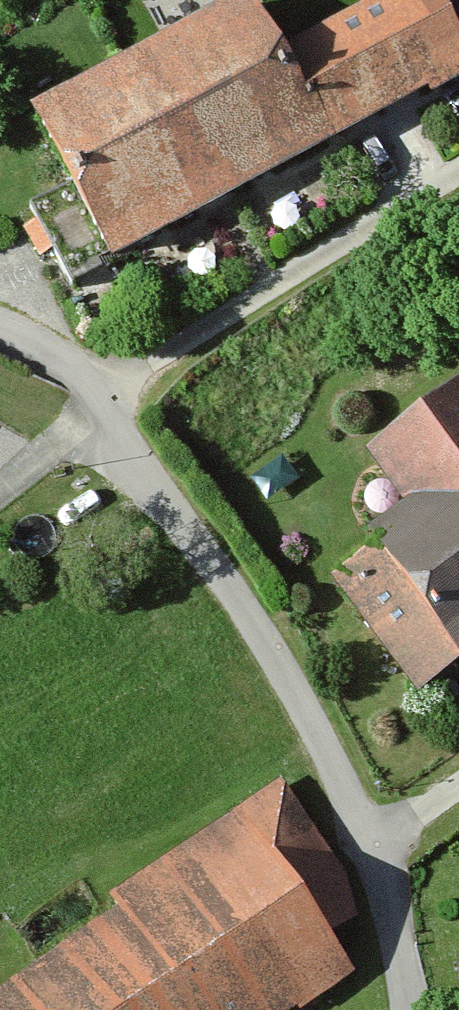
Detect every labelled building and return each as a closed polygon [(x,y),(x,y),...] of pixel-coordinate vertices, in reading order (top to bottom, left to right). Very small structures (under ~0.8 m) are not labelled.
[(55,106),(136,258),(458,88),(458,6),(456,0),(396,0),(306,47),(281,0),(255,0),(55,106)] [(42,198),(71,273),(116,256),(86,180),(42,198)] [(382,451),(422,506),(337,567),(429,693),(458,671),(458,395),(382,451)] [(0,1006),(0,1009),(314,1009),(368,972),(343,936),(373,915),(280,782),(116,897),(129,916),(0,1006)]
